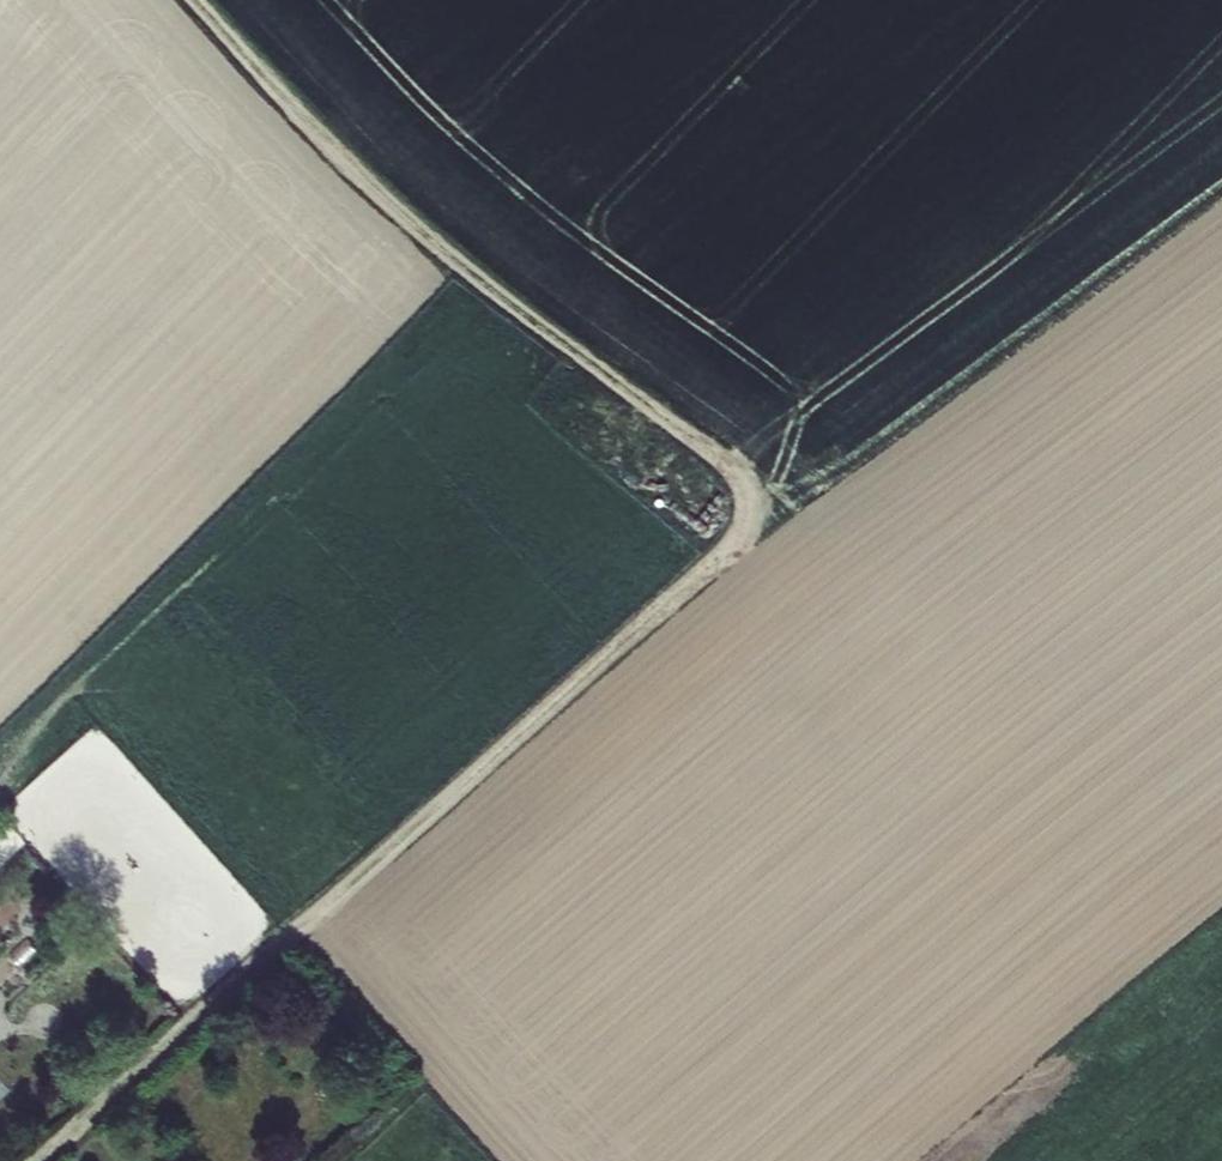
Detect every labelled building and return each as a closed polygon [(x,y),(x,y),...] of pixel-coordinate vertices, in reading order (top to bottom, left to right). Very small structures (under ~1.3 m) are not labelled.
[(38,952),(26,940),(10,955),(22,967),(38,952)]
